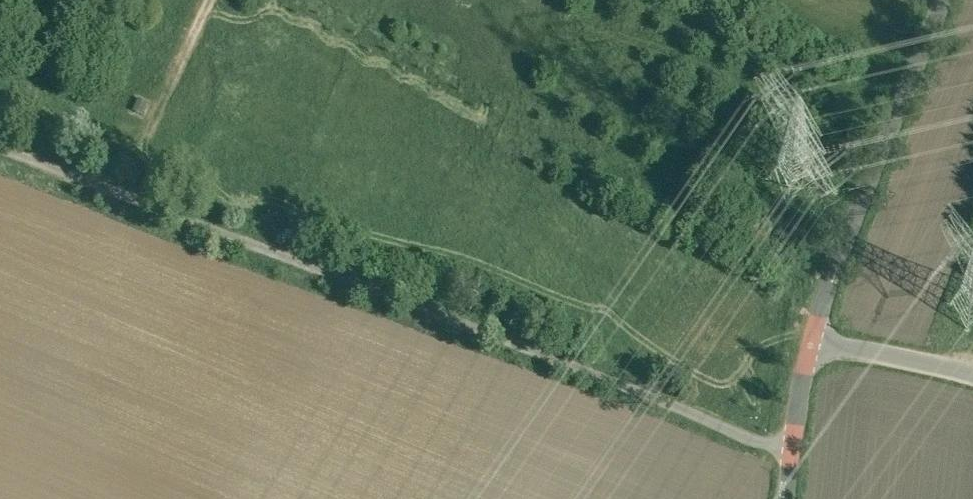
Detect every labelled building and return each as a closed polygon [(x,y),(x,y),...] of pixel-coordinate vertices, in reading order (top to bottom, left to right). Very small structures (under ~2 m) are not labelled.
[(149,103),(138,98),(133,111),(144,116),(149,103)]
